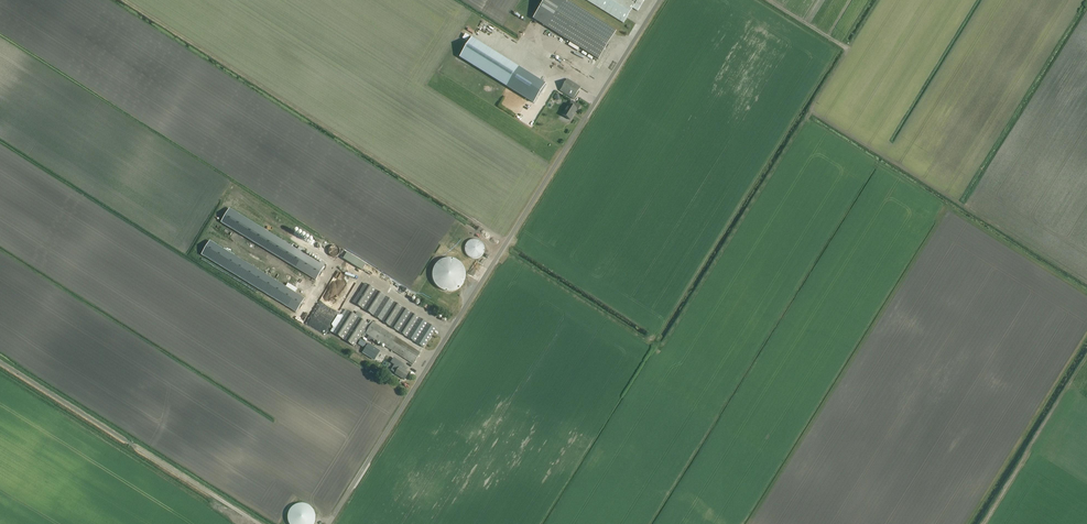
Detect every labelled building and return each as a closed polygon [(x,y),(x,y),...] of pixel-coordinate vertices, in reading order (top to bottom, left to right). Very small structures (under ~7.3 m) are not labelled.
[(617,31),(566,0),(545,0),(533,19),(570,42),(579,48),(599,60),(617,31)] [(623,23),(633,8),(637,11),(644,0),(634,0),(633,2),(630,0),(586,0),(623,23)] [(472,38),(460,57),(506,87),(518,68),(472,38)] [(579,48),(570,42),(569,45),(578,51),(579,48)] [(573,100),(581,87),(568,79),(560,91),(573,100)] [(510,86),(515,89),(519,84),(514,80),(510,86)] [(570,120),(577,109),(578,110),(580,106),(575,103),(572,106),(569,104),(562,114),(570,120)] [(230,209),(221,223),(316,280),(324,266),(230,209)] [(474,259),(475,259),(477,259),(478,258),(479,258),(480,257),(481,257),(482,256),(483,255),(483,254),(484,252),(484,251),(484,250),(484,248),(484,247),(484,246),(483,245),(483,244),(482,242),(481,242),(480,241),(479,240),(478,240),(476,239),(475,239),(474,239),(472,240),(471,240),(470,240),(469,241),(468,242),(467,243),(466,244),(465,245),(465,246),(465,248),(465,249),(465,250),(465,252),(465,253),(466,254),(467,255),(467,256),(468,257),(469,258),(470,258),(472,259),(473,259),(474,259)] [(210,241),(201,255),(296,313),(305,298),(210,241)] [(322,247),(319,255),(326,257),(329,250),(322,247)] [(334,262),(354,273),(358,265),(338,254),(337,255),(334,253),(331,258),(335,260),(334,262)] [(433,268),(433,270),(432,272),(432,274),(432,276),(432,278),(433,280),(434,282),(434,284),(436,285),(437,287),(438,288),(440,289),(442,290),(444,291),(446,291),(448,292),(450,292),(452,291),(453,291),(455,290),(457,289),(459,288),(460,287),(462,286),(463,284),(464,282),(464,280),(465,278),(465,277),(465,275),(465,273),(465,271),(464,269),(463,267),(462,265),(461,264),(460,263),(458,261),(456,260),(455,259),(453,259),(451,259),(449,258),(447,258),(445,259),(443,259),(441,260),(440,261),(438,262),(437,264),(435,265),(434,267),(433,268)] [(424,348),(436,329),(365,284),(353,303),(424,348)] [(307,305),(304,312),(302,311),(300,317),(305,319),(310,307),(307,305)] [(318,316),(315,315),(310,329),(316,332),(323,311),(320,310),(318,316)] [(324,334),(337,311),(334,310),(321,333),(324,334)] [(354,346),(368,324),(348,311),(333,333),(354,346)] [(414,365),(421,353),(373,322),(366,334),(414,365)] [(366,344),(360,340),(358,345),(364,348),(366,344)] [(375,360),(380,351),(368,343),(362,352),(375,360)] [(357,350),(353,354),(365,363),(368,358),(357,350)] [(406,371),(408,368),(404,365),(402,369),(400,367),(395,374),(404,380),(409,373),(406,371)] [(300,505),(298,505),(296,506),(294,507),(292,508),(290,510),(288,512),(287,514),(287,516),(287,519),(287,521),(287,523),(288,523),(313,523),(314,523),(314,521),(314,519),(314,516),(314,514),(313,512),(311,510),(309,508),(307,507),(305,506),(303,505),(300,505)]
